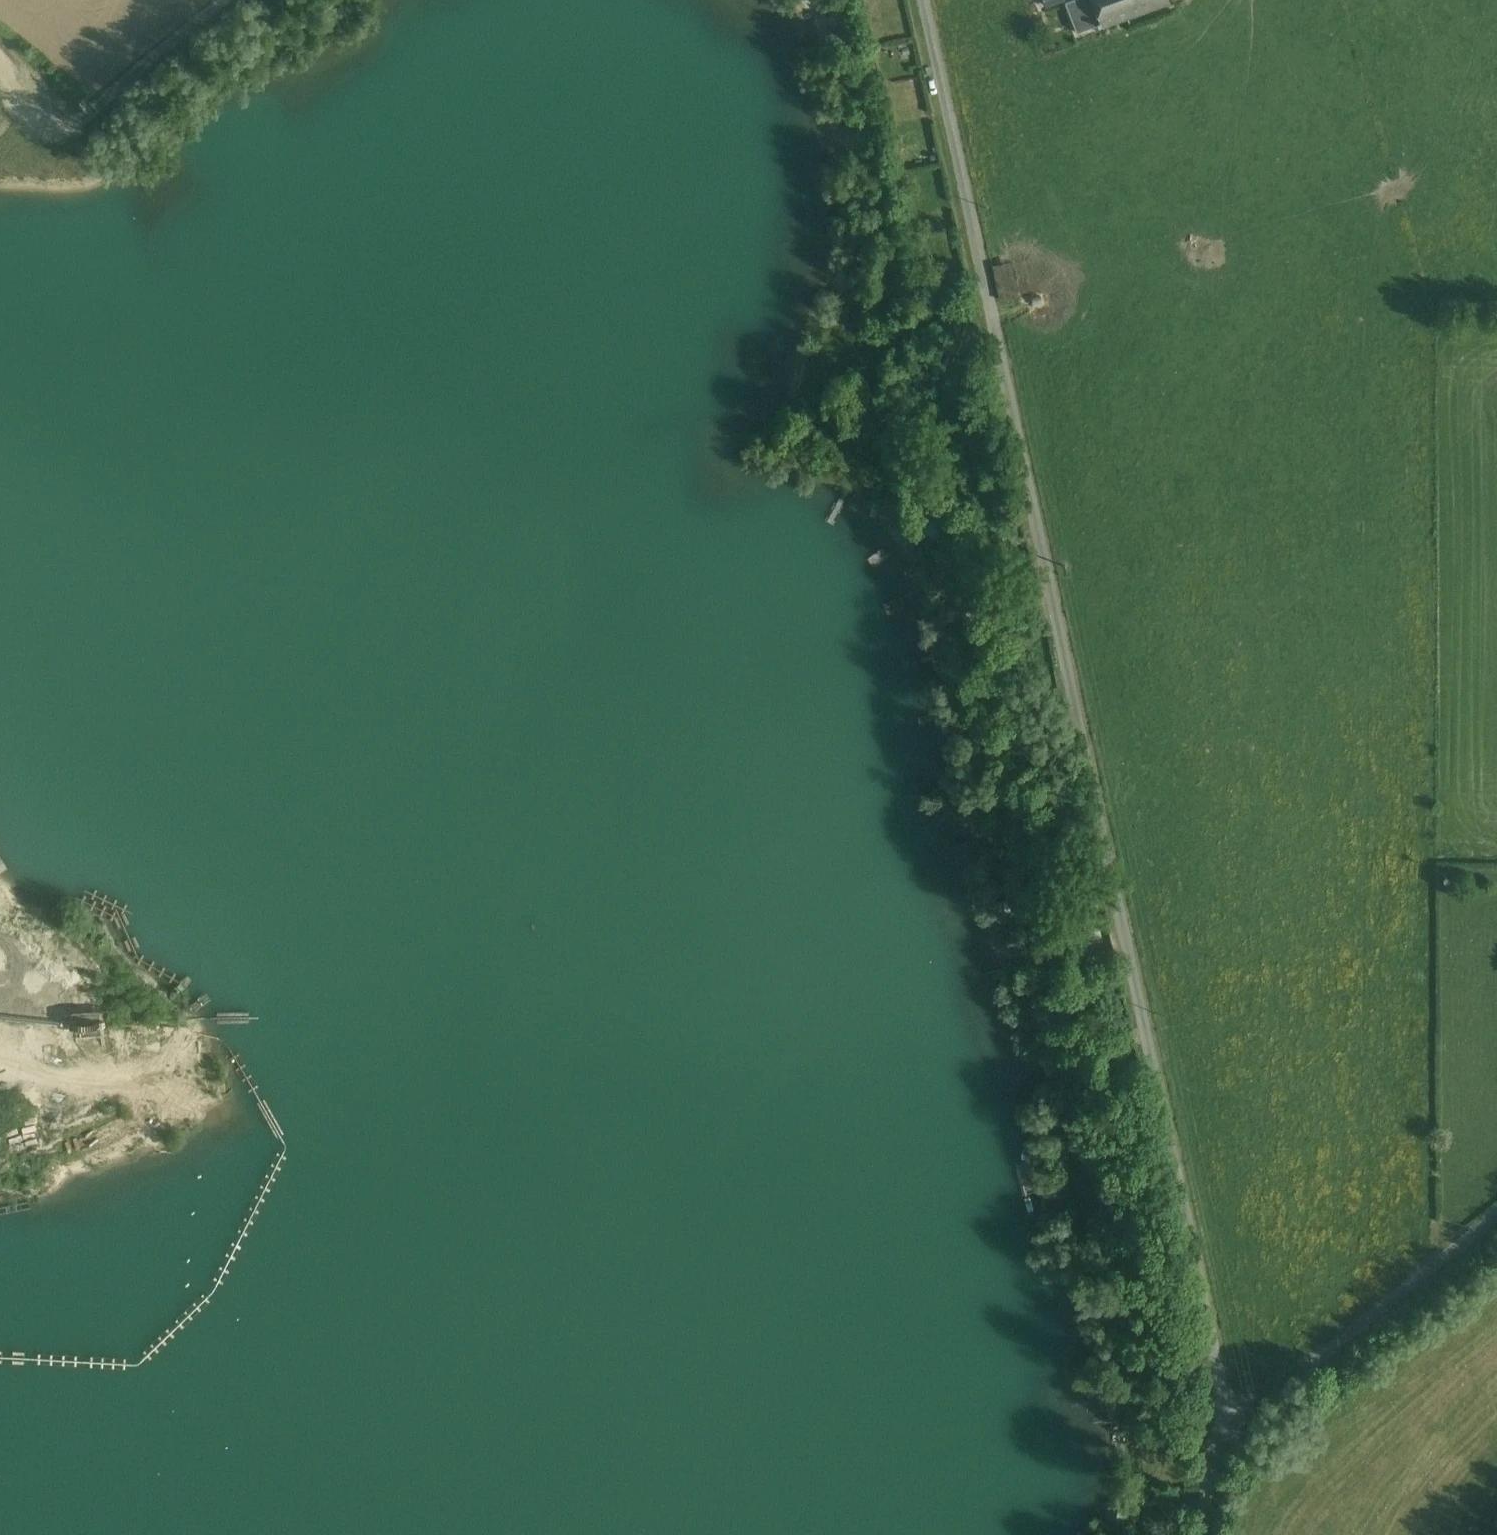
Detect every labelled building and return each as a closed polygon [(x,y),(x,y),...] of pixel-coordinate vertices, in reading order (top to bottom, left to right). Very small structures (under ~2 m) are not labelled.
[(1065,2),(1076,32),(1102,23),(1094,0),(1071,0),(1065,2)] [(1102,23),(1168,0),(1167,0),(1094,0),(1102,23)] [(1009,262),(992,266),(999,303),(1017,299),(1009,262)] [(75,1030),(99,1028),(98,1014),(74,1016),(75,1030)]
